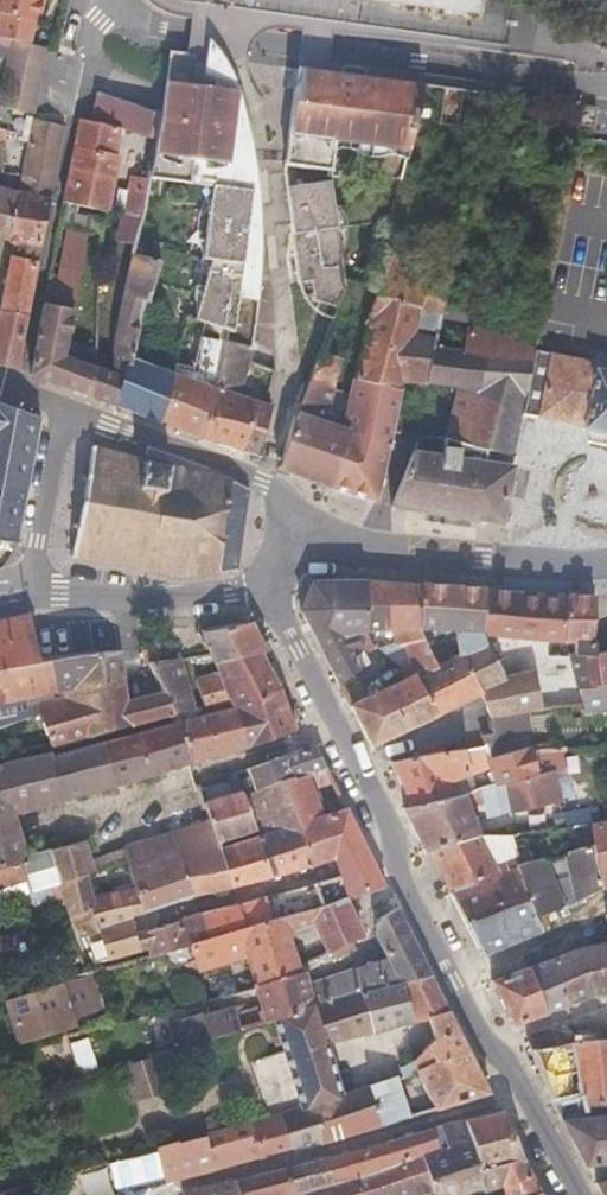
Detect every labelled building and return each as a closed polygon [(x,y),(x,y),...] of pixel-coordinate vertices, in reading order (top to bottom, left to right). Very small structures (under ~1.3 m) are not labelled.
[(28,43),(33,19),(37,20),(42,0),(0,0),(0,12),(1,12),(0,18),(0,36),(13,39),(28,43)] [(484,0),(384,0),(482,12),(484,0)] [(28,43),(13,39),(9,57),(44,65),(48,47),(28,43)] [(174,52),(170,69),(166,100),(168,101),(179,53),(174,52)] [(165,115),(152,179),(209,188),(232,73),(226,59),(197,55),(179,53),(168,101),(165,115)] [(44,65),(9,57),(5,74),(40,82),(44,65)] [(330,170),(333,140),(407,152),(424,87),(300,68),(287,163),(330,170)] [(202,261),(209,263),(195,317),(227,328),(260,202),(260,194),(256,166),(252,141),(249,124),(245,107),(241,95),(232,73),(209,188),(211,188),(202,261)] [(40,82),(5,74),(1,90),(36,98),(40,82)] [(32,115),(36,98),(1,90),(0,96),(0,107),(32,115)] [(436,124),(476,129),(483,94),(444,90),(436,124)] [(102,94),(98,93),(92,122),(117,127),(159,136),(163,115),(163,114),(102,94)] [(575,123),(594,125),(596,108),(577,106),(575,123)] [(65,128),(34,120),(29,145),(60,151),(65,128)] [(112,154),(117,127),(92,122),(80,120),(70,168),(64,201),(80,206),(106,211),(106,208),(117,156),(112,154)] [(60,151),(29,145),(19,192),(49,200),(60,151)] [(330,182),(286,188),(287,191),(300,282),(309,282),(311,296),(335,308),(344,285),(333,202),(330,182)] [(8,241),(19,192),(3,188),(0,187),(0,239),(8,241)] [(8,241),(17,243),(14,256),(38,262),(49,200),(19,192),(8,241)] [(261,247),(261,223),(260,202),(227,328),(225,341),(251,349),(254,335),(257,312),(261,273),(261,247)] [(123,211),(118,241),(134,244),(140,215),(123,211)] [(74,306),(87,234),(64,230),(51,301),(74,306)] [(412,332),(418,306),(442,312),(445,295),(450,272),(381,251),(372,287),(364,321),(368,323),(356,377),(399,389),(402,380),(412,332)] [(113,342),(112,359),(94,353),(93,367),(90,396),(115,405),(128,359),(144,301),(155,262),(132,254),(113,342)] [(1,310),(28,316),(38,262),(14,256),(1,310)] [(315,310),(324,316),(331,319),(335,308),(311,296),(309,282),(300,282),(302,292),(305,301),(307,303),(309,305),(315,310)] [(474,318),(478,302),(445,295),(442,312),(474,318)] [(65,358),(74,310),(45,304),(31,375),(90,396),(93,367),(65,358)] [(17,370),(28,316),(1,310),(0,315),(0,364),(17,370)] [(457,386),(479,389),(464,442),(513,454),(522,413),(534,350),(537,335),(467,326),(464,349),(435,345),(436,338),(412,332),(402,380),(457,386)] [(269,404),(238,394),(247,360),(251,349),(225,341),(223,352),(220,370),(218,378),(203,437),(258,455),(269,404)] [(215,349),(209,366),(220,370),(223,352),(215,349)] [(599,363),(534,350),(522,413),(584,426),(583,429),(606,434),(606,370),(598,368),(599,363)] [(336,362),(332,356),(320,351),(309,379),(328,385),(331,386),(336,362)] [(128,359),(115,405),(159,421),(172,373),(128,359)] [(195,370),(192,380),(172,373),(159,421),(203,437),(218,378),(195,370)] [(353,392),(333,486),(375,500),(390,433),(394,412),(399,389),(356,377),(353,392)] [(329,425),(316,419),(328,385),(309,379),(299,407),(282,462),(280,468),(315,480),(329,425)] [(464,442),(479,389),(457,386),(444,437),(464,442)] [(19,544),(41,422),(0,406),(0,541),(19,544)] [(398,434),(403,414),(394,412),(390,433),(398,434)] [(421,434),(393,504),(487,519),(500,521),(513,454),(464,442),(444,437),(421,434)] [(191,472),(150,464),(94,448),(88,475),(83,475),(82,479),(87,482),(80,524),(74,524),(73,528),(78,532),(73,557),(183,578),(237,571),(250,492),(229,482),(191,472)] [(314,581),(302,609),(309,621),(340,683),(362,667),(368,660),(362,651),(373,647),(368,632),(365,583),(314,581)] [(398,655),(407,653),(415,675),(416,674),(423,671),(437,665),(420,630),(420,629),(421,585),(365,583),(368,632),(395,630),(397,644),(394,645),(398,655)] [(420,629),(455,630),(459,656),(464,654),(487,644),(483,631),(485,587),(421,585),(420,629)] [(495,641),(495,634),(565,642),(567,595),(487,587),(485,587),(483,631),(487,644),(495,641)] [(576,654),(595,654),(595,598),(567,595),(565,642),(576,643),(576,654)] [(42,712),(40,704),(55,701),(53,691),(57,689),(52,661),(39,663),(30,627),(28,617),(0,622),(0,727),(42,712)] [(202,633),(211,655),(218,672),(271,667),(263,651),(267,651),(251,621),(202,633)] [(52,645),(48,623),(30,627),(39,663),(52,661),(72,658),(68,642),(52,645)] [(595,654),(576,654),(573,659),(575,670),(536,675),(535,671),(503,675),(487,644),(464,654),(481,691),(482,693),(491,716),(527,711),(530,710),(582,704),(579,687),(598,687),(595,654)] [(120,651),(72,658),(52,661),(57,689),(124,677),(124,675),(120,651)] [(464,654),(459,656),(437,665),(423,671),(416,674),(436,716),(440,714),(482,693),(481,691),(464,654)] [(192,708),(188,689),(180,659),(163,660),(149,661),(152,667),(163,691),(169,703),(172,714),(192,708)] [(398,660),(365,681),(371,695),(406,679),(398,660)] [(205,709),(234,702),(235,706),(246,748),(297,729),(281,689),(271,667),(218,672),(197,678),(205,709)] [(351,704),(352,706),(373,746),(436,716),(416,674),(415,675),(406,679),(371,695),(351,704)] [(48,742),(62,744),(172,714),(169,703),(163,691),(129,701),(124,677),(57,689),(53,691),(55,701),(40,704),(42,712),(48,742)] [(598,687),(579,687),(582,704),(584,711),(606,710),(606,687),(598,687)] [(181,721),(191,764),(246,748),(235,706),(206,714),(181,721)] [(498,733),(530,728),(527,711),(491,716),(494,733),(498,733)] [(27,884),(30,892),(61,882),(84,876),(85,875),(92,872),(83,842),(28,857),(14,811),(9,796),(55,784),(58,799),(191,764),(181,721),(175,722),(50,756),(49,752),(3,764),(0,765),(0,891),(27,884)] [(501,745),(498,733),(494,733),(483,734),(486,745),(489,757),(532,747),(530,745),(501,745)] [(315,745),(248,769),(255,790),(307,772),(312,771),(325,766),(316,748),(315,745)] [(486,745),(440,751),(394,762),(413,805),(451,797),(478,790),(472,772),(492,766),(500,785),(505,784),(507,783),(541,772),(533,750),(532,747),(489,757),(486,745)] [(553,769),(554,774),(568,770),(563,748),(533,750),(541,772),(553,769)] [(312,771),(318,785),(333,781),(325,766),(312,771)] [(554,774),(553,769),(541,772),(507,783),(513,809),(542,801),(560,797),(554,774)] [(247,793),(262,836),(258,837),(272,876),(273,876),(311,865),(335,858),(367,848),(346,808),(323,816),(307,772),(255,790),(247,793)] [(236,774),(228,777),(235,796),(243,794),(236,774)] [(469,806),(484,802),(489,815),(513,809),(507,783),(505,784),(500,785),(478,790),(451,797),(413,805),(405,807),(420,837),(476,824),(469,806)] [(14,811),(58,799),(55,784),(9,796),(14,811)] [(243,794),(235,796),(204,803),(210,824),(217,843),(256,832),(243,794)] [(596,848),(606,848),(606,820),(605,821),(593,822),(596,848)] [(480,835),(481,835),(476,823),(476,824),(420,837),(426,850),(432,849),(480,835)] [(210,824),(124,849),(127,859),(132,875),(181,861),(192,894),(231,886),(219,849),(217,843),(210,824)] [(530,851),(518,853),(512,834),(499,836),(481,835),(480,835),(432,849),(450,891),(533,863),(530,851)] [(272,876),(258,837),(219,849),(231,886),(272,876)] [(571,852),(572,856),(542,863),(546,879),(569,874),(575,900),(602,889),(594,856),(592,847),(577,851),(571,852)] [(374,863),(374,862),(367,848),(335,858),(341,875),(374,863)] [(594,856),(602,889),(606,887),(606,853),(594,856)] [(181,861),(132,875),(135,888),(141,912),(192,894),(181,861)] [(450,891),(451,892),(484,954),(542,930),(541,928),(536,916),(546,912),(575,900),(569,874),(546,879),(542,863),(542,861),(533,863),(450,891)] [(346,900),(386,887),(374,863),(341,875),(268,897),(274,919),(284,917),(346,900)] [(135,888),(91,900),(85,875),(84,876),(61,882),(66,900),(71,911),(82,936),(100,931),(134,920),(133,915),(141,912),(135,888)] [(274,919),(268,897),(203,914),(211,939),(274,919)] [(354,941),(363,937),(346,900),(284,917),(289,936),(319,927),(330,952),(331,951),(354,941)] [(378,936),(391,960),(308,985),(314,1007),(362,991),(364,991),(430,977),(396,908),(378,916),(376,933),(378,936)] [(541,928),(551,923),(546,912),(536,916),(541,928)] [(191,945),(211,939),(203,914),(145,932),(152,956),(153,956),(191,945)] [(211,939),(191,945),(198,968),(246,956),(252,975),(257,988),(300,973),(298,965),(289,936),(284,917),(274,919),(211,939)] [(109,961),(143,951),(134,920),(100,931),(109,961)] [(336,959),(358,949),(354,941),(331,951),(336,959)] [(593,995),(606,992),(606,944),(579,952),(568,956),(580,1000),(593,995)] [(493,980),(515,1023),(520,1022),(580,1000),(568,956),(546,963),(544,964),(509,975),(496,979),(493,980)] [(304,972),(309,970),(307,962),(298,965),(300,973),(304,972)] [(300,973),(257,988),(266,1021),(274,1019),(314,1007),(308,985),(304,972),(300,973)] [(243,992),(256,988),(252,975),(239,978),(243,992)] [(372,1032),(381,1030),(414,1022),(428,1018),(447,1011),(430,977),(364,991),(370,1022),(372,1032)] [(0,998),(0,1024),(10,1053),(57,1037),(63,1025),(50,983),(0,998)] [(340,1094),(325,1042),(372,1032),(370,1022),(364,991),(362,991),(314,1007),(274,1019),(289,1068),(300,1107),(310,1104),(340,1094)] [(195,1004),(155,1015),(161,1035),(166,1052),(173,1049),(205,1040),(195,1004)] [(430,1027),(433,1036),(456,1028),(452,1020),(447,1011),(428,1018),(430,1027)] [(404,1072),(418,1068),(437,1108),(488,1093),(456,1028),(433,1036),(434,1038),(415,1060),(401,1064),(404,1072)] [(552,1034),(551,1031),(528,1039),(532,1049),(571,1043),(569,1031),(552,1034)] [(145,1058),(166,1052),(161,1035),(132,1044),(137,1061),(145,1058)] [(571,1043),(532,1049),(554,1100),(586,1093),(587,1106),(606,1105),(606,1039),(571,1043)] [(152,1081),(180,1072),(173,1049),(166,1052),(145,1058),(152,1081)] [(401,1064),(395,1067),(397,1075),(404,1072),(401,1064)] [(381,1125),(410,1116),(397,1075),(369,1084),(381,1125)] [(321,1142),(381,1125),(369,1084),(340,1094),(310,1104),(320,1137),(321,1142)] [(300,1107),(286,1111),(283,1112),(292,1144),(320,1137),(310,1104),(300,1107)] [(522,1157),(504,1111),(498,1112),(466,1121),(472,1139),(482,1169),(522,1158),(522,1157)] [(264,1155),(264,1152),(292,1144),(283,1112),(207,1133),(215,1168),(264,1155)] [(562,1120),(579,1149),(587,1164),(606,1162),(606,1117),(562,1120)] [(472,1139),(466,1121),(440,1128),(445,1147),(472,1139)] [(445,1147),(440,1128),(388,1143),(394,1162),(445,1147)] [(207,1133),(157,1148),(109,1162),(117,1187),(124,1185),(164,1175),(165,1181),(215,1168),(207,1133)] [(502,1185),(505,1194),(531,1194),(539,1192),(531,1177),(522,1158),(482,1169),(472,1139),(445,1147),(394,1162),(338,1179),(335,1180),(287,1194),(414,1194),(433,1189),(435,1194),(453,1194),(456,1194),(470,1194),(474,1194),(473,1190),(482,1187),(483,1191),(502,1185)] [(388,1143),(387,1143),(329,1158),(335,1180),(338,1179),(394,1162),(388,1143)] [(287,1167),(237,1180),(237,1183),(241,1194),(282,1194),(287,1194),(335,1180),(329,1158),(287,1169),(287,1167)] [(598,1182),(605,1194),(606,1194),(606,1179),(598,1182)] [(217,1185),(186,1192),(187,1194),(241,1194),(237,1183),(219,1187),(217,1185)]
